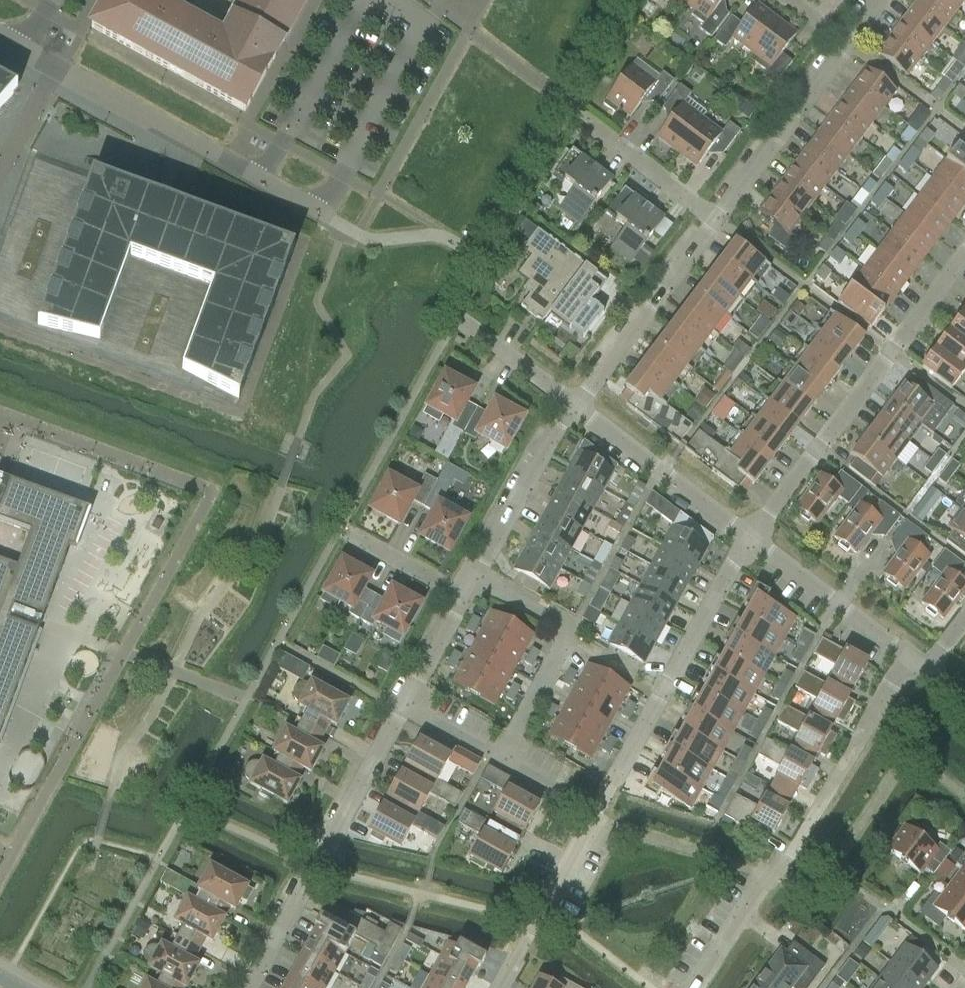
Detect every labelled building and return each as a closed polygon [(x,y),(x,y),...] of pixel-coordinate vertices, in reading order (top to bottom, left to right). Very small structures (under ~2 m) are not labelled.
[(307,0),(239,0),(223,30),(169,0),(107,0),(92,28),(245,112),(307,0)] [(689,4),(696,10),(692,15),(704,25),(701,30),(712,38),(729,14),(719,6),(724,0),(692,0),(689,4)] [(915,7),(944,28),(955,12),(939,0),(920,0),(915,7)] [(955,12),(964,0),(939,0),(955,12)] [(757,7),(734,38),(753,52),(776,21),(757,7)] [(915,7),(903,23),(932,44),(944,28),(915,7)] [(776,21),(753,52),(760,57),(756,63),(768,72),(764,77),(775,86),(792,63),(782,55),(796,36),(776,21)] [(903,23),(891,39),(920,60),(932,44),(903,23)] [(721,33),(715,40),(726,48),(731,41),(721,33)] [(920,60),(891,39),(879,55),(907,76),(920,60)] [(631,68),(604,104),(616,113),(620,108),(632,117),(646,97),(657,104),(674,81),(664,73),(654,85),(631,68)] [(953,68),(945,79),(952,84),(961,74),(953,68)] [(867,71),(855,87),(884,108),(896,92),(867,71)] [(18,89),(0,79),(0,109),(18,89)] [(952,84),(945,79),(930,97),(936,101),(938,99),(940,101),(952,84)] [(952,95),(961,102),(964,97),(964,90),(959,85),(952,95)] [(678,151),(701,120),(683,106),(691,94),(681,86),(663,109),(673,117),(659,137),(678,151)] [(884,108),(855,87),(843,103),(872,124),(884,108)] [(872,124),(843,103),(832,118),(860,140),(872,124)] [(917,116),(909,127),(917,133),(925,122),(917,116)] [(860,140),(832,118),(820,134),(848,156),(860,140)] [(721,135),(701,120),(678,151),(698,167),(713,147),(723,155),(741,131),(730,123),(721,135)] [(917,133),(909,127),(901,137),(909,143),(917,133)] [(926,129),(919,139),(928,146),(935,136),(926,129)] [(820,134),(808,150),(836,172),(848,156),(820,134)] [(964,174),(964,147),(960,143),(947,160),(964,174)] [(885,159),(893,164),(901,154),(893,148),(885,159)] [(904,159),(913,165),(921,154),(913,148),(904,159)] [(836,172),(808,150),(796,166),(824,187),(836,172)] [(573,151),(555,175),(576,190),(560,211),(578,225),(612,180),(573,151)] [(893,164),(885,159),(873,174),(881,180),(893,164)] [(913,165),(904,159),(898,167),(907,173),(913,165)] [(947,160),(932,180),(964,204),(964,174),(947,160)] [(796,166),(784,182),(813,203),(824,187),(796,166)] [(93,173),(38,325),(100,339),(131,255),(214,285),(183,369),(239,399),(295,247),(93,173)] [(861,190),(868,195),(876,185),(869,180),(861,190)] [(932,180),(919,197),(952,222),(964,206),(964,204),(932,180)] [(784,182),(772,198),(801,219),(813,203),(784,182)] [(878,194),(886,200),(893,190),(885,184),(878,194)] [(664,219),(625,190),(607,214),(628,230),(612,251),(630,265),(664,219)] [(861,190),(849,206),(856,211),(868,195),(861,190)] [(886,200),(878,194),(870,204),(879,210),(886,200)] [(952,222),(919,197),(906,215),(939,240),(952,222)] [(801,219),(772,198),(760,214),(777,227),(769,238),(792,256),(801,244),(789,235),(801,219)] [(856,211),(849,206),(838,222),(845,227),(856,211)] [(906,215),(892,233),(926,258),(939,240),(906,215)] [(851,229),(860,236),(867,226),(858,220),(851,229)] [(526,221),(518,232),(530,242),(538,230),(526,221)] [(838,222),(826,238),(833,243),(845,227),(838,222)] [(860,236),(851,229),(843,239),(852,246),(860,236)] [(549,313),(585,266),(538,230),(530,242),(524,249),(534,257),(521,274),(531,281),(524,290),(531,295),(522,307),(543,323),(550,314),(549,313)] [(892,233),(879,251),(912,276),(926,258),(892,233)] [(769,238),(763,247),(786,264),(792,256),(769,238)] [(833,243),(826,238),(818,248),(825,253),(833,243)] [(737,243),(723,261),(758,287),(771,269),(737,243)] [(836,248),(829,258),(838,264),(845,254),(836,248)] [(879,251),(866,268),(899,293),(912,276),(879,251)] [(723,261),(710,278),(745,304),(758,287),(723,261)] [(607,282),(585,266),(549,313),(550,314),(584,339),(604,313),(591,303),(607,282)] [(823,266),(815,276),(824,283),(832,273),(823,266)] [(866,268),(851,288),(884,313),(899,293),(866,268)] [(745,304),(710,278),(697,295),(732,321),(745,304)] [(884,313),(851,288),(838,305),(872,330),(884,313)] [(773,298),(783,306),(788,300),(778,292),(773,298)] [(697,295),(684,313),(718,338),(732,321),(697,295)] [(791,310),(800,317),(805,309),(797,303),(791,310)] [(684,313),(671,330),(705,356),(718,338),(684,313)] [(830,313),(817,331),(851,357),(865,339),(830,313)] [(964,313),(962,316),(960,314),(953,322),(956,324),(951,331),(964,342),(964,313)] [(761,317),(749,333),(758,341),(771,324),(761,317)] [(671,330),(658,347),(692,373),(705,356),(671,330)] [(769,340),(779,348),(786,339),(776,331),(769,340)] [(851,357),(817,331),(804,349),(838,374),(851,357)] [(937,349),(964,371),(964,342),(951,331),(948,334),(946,333),(940,340),(942,343),(937,349)] [(457,337),(453,343),(459,348),(464,341),(457,337)] [(751,362),(759,368),(772,351),(763,345),(751,362)] [(658,347),(645,364),(679,390),(692,373),(658,347)] [(804,349),(791,366),(825,392),(838,374),(804,349)] [(937,349),(935,353),(933,351),(926,358),(929,361),(923,368),(952,390),(964,372),(964,371),(937,349)] [(737,369),(728,362),(723,368),(732,375),(737,369)] [(679,390),(645,364),(632,382),(666,407),(667,407),(679,390)] [(791,366),(778,383),(812,409),(825,392),(791,366)] [(727,371),(713,389),(719,393),(732,375),(727,371)] [(742,374),(738,379),(747,386),(751,381),(742,374)] [(463,434),(477,409),(466,402),(472,390),(445,375),(428,407),(424,415),(439,423),(444,416),(454,422),(451,428),(463,434)] [(905,385),(892,403),(922,426),(936,408),(943,413),(950,403),(916,378),(908,387),(905,385)] [(737,380),(732,387),(739,392),(744,385),(737,380)] [(666,407),(632,382),(627,389),(627,390),(621,401),(627,406),(680,445),(693,427),(667,407),(666,407)] [(812,409),(778,383),(765,400),(799,426),(812,409)] [(695,400),(707,409),(716,396),(704,388),(695,400)] [(736,404),(724,396),(713,413),(725,421),(736,404)] [(765,400),(752,418),(786,443),(799,426),(765,400)] [(489,415),(477,409),(463,434),(475,441),(478,435),(505,449),(522,417),(495,403),(489,415)] [(892,403),(879,420),(909,443),(922,426),(892,403)] [(687,416),(696,423),(705,411),(696,405),(687,416)] [(786,443),(752,418),(739,435),(773,460),(786,443)] [(879,420),(866,438),(896,461),(909,443),(879,420)] [(700,432),(711,440),(716,434),(704,425),(699,431),(700,432)] [(726,451),(711,440),(700,432),(686,450),(700,460),(707,450),(718,463),(713,470),(739,490),(747,479),(754,485),(760,478),(726,452),(726,451)] [(727,452),(726,451),(726,452),(760,478),(773,460),(739,435),(727,452)] [(857,459),(850,469),(871,485),(878,475),(883,479),(896,461),(866,438),(852,455),(857,459)] [(584,441),(567,472),(603,492),(617,466),(584,441)] [(931,460),(939,466),(946,456),(939,450),(931,460)] [(939,466),(931,460),(924,469),(932,475),(939,466)] [(952,461),(945,470),(953,476),(960,466),(952,461)] [(953,476),(945,470),(938,480),(946,485),(953,476)] [(567,472),(557,492),(593,511),(603,492),(567,472)] [(822,474),(796,509),(802,514),(800,517),(809,524),(812,521),(818,526),(839,498),(849,505),(862,488),(841,472),(833,482),(822,474)] [(423,507),(437,481),(425,475),(415,492),(389,478),(371,509),(398,524),(405,512),(411,501),(423,507)] [(2,742),(43,631),(40,630),(85,505),(10,477),(9,481),(0,477),(0,521),(30,531),(18,566),(0,560),(0,742),(2,742)] [(458,502),(465,483),(452,479),(446,498),(458,502)] [(437,481),(423,507),(434,513),(428,525),(421,537),(448,552),(466,520),(439,505),(449,488),(437,481)] [(626,504),(634,509),(646,487),(638,483),(626,504)] [(933,485),(913,513),(924,520),(944,493),(933,485)] [(856,510),(861,504),(869,493),(862,488),(849,505),(856,510)] [(955,503),(963,510),(963,511),(964,512),(964,491),(955,503)] [(593,511),(557,492),(546,511),(582,531),(593,511)] [(861,504),(835,538),(841,543),(839,546),(848,554),(851,550),(857,555),(876,530),(885,538),(901,517),(881,502),(873,512),(861,504)] [(634,509),(626,504),(625,507),(624,506),(618,518),(616,523),(624,528),(634,509)] [(582,531),(546,511),(535,531),(571,550),(582,531)] [(963,511),(950,528),(954,532),(947,542),(964,555),(964,512),(963,511)] [(680,513),(662,547),(698,566),(713,539),(680,513)] [(902,549),(883,574),(890,579),(887,583),(897,590),(899,586),(905,591),(922,569),(925,571),(927,569),(928,570),(931,566),(927,563),(931,556),(921,549),(929,538),(906,521),(890,542),(902,549)] [(614,522),(607,535),(616,541),(624,528),(616,523),(614,522)] [(535,531),(524,550),(560,570),(571,550),(535,531)] [(628,537),(621,549),(629,553),(636,541),(628,537)] [(605,543),(594,563),(602,567),(601,566),(612,547),(605,543)] [(698,566),(662,547),(651,566),(687,586),(698,566)] [(560,570),(524,550),(513,570),(549,590),(560,570)] [(922,604),(929,608),(926,612),(936,619),(938,616),(944,620),(964,593),(964,581),(958,576),(964,568),(964,565),(945,550),(932,568),(943,576),(922,604)] [(616,558),(610,569),(618,574),(624,562),(616,558)] [(360,621),(374,595),(363,589),(370,577),(343,562),(325,594),(324,593),(320,601),(336,610),(341,602),(351,608),(348,614),(360,621)] [(602,567),(594,563),(583,582),(592,587),(602,567)] [(687,586),(651,566),(640,586),(677,605),(687,586)] [(603,581),(599,589),(610,594),(620,575),(618,574),(610,569),(603,581)] [(592,587),(583,582),(577,594),(585,599),(592,587)] [(677,605),(640,586),(630,605),(666,625),(677,605)] [(745,616),(784,638),(795,618),(774,607),(779,598),(756,586),(744,607),(749,609),(745,616)] [(386,602),(374,595),(360,621),(372,628),(375,622),(387,628),(383,635),(399,645),(403,637),(402,636),(420,604),(393,589),(386,602)] [(589,608),(599,614),(610,594),(599,589),(589,608)] [(630,605),(622,601),(611,619),(619,624),(619,625),(655,644),(666,625),(630,605)] [(589,608),(583,619),(595,625),(600,615),(599,614),(589,608)] [(502,642),(512,624),(492,613),(481,631),(502,642)] [(784,638),(745,616),(741,623),(737,621),(730,633),(774,657),(784,638)] [(476,628),(480,621),(473,617),(469,624),(476,628)] [(473,634),(476,628),(469,624),(465,631),(473,635),(473,634)] [(512,624),(502,642),(523,654),(533,636),(512,624)] [(655,644),(619,625),(608,645),(644,665),(655,644)] [(799,646),(808,651),(816,636),(804,630),(796,644),(799,646)] [(502,642),(481,631),(472,648),(493,660),(502,642)] [(774,657),(730,633),(724,645),(728,647),(724,654),(763,676),(774,657)] [(826,686),(849,698),(867,664),(829,644),(832,638),(826,634),(822,640),(822,639),(813,655),(836,668),(826,686)] [(356,657),(364,642),(353,635),(344,650),(356,657)] [(523,654),(502,642),(493,660),(513,671),(523,654)] [(320,656),(335,664),(340,654),(325,646),(320,656)] [(799,646),(792,659),(801,664),(808,651),(799,646)] [(493,660),(472,648),(462,666),(483,677),(493,660)] [(536,660),(539,653),(533,649),(529,656),(536,660)] [(457,662),(461,655),(454,651),(450,659),(457,662)] [(290,657),(281,652),(273,667),(282,671),(290,657)] [(716,659),(709,671),(753,694),(763,676),(724,654),(720,661),(716,659)] [(532,667),(536,660),(529,656),(525,663),(532,667)] [(450,659),(446,666),(453,670),(457,662),(450,659)] [(513,671),(493,660),(483,677),(504,689),(513,671)] [(483,677),(462,666),(452,683),(473,695),(483,677)] [(599,695),(609,677),(588,666),(578,684),(599,695)] [(577,673),(569,669),(566,677),(574,681),(577,673)] [(778,684),(787,688),(794,675),(786,670),(778,684)] [(753,694),(709,671),(703,683),(707,685),(703,692),(742,713),(753,694)] [(826,686),(803,673),(795,688),(818,701),(808,719),(830,732),(837,721),(844,724),(855,703),(848,699),(849,698),(826,686)] [(483,677),(473,695),(494,706),(504,689),(483,677)] [(570,688),(574,681),(566,677),(562,684),(569,687),(570,688)] [(609,677),(599,695),(620,707),(630,688),(609,677)] [(296,720),(323,735),(329,723),(336,727),(348,703),(336,697),(339,692),(325,684),(322,689),(311,683),(310,685),(308,684),(306,683),(303,683),(301,683),(298,685),(296,687),(294,689),(294,693),(294,695),(295,698),(296,701),(300,704),(299,706),(303,708),(296,720)] [(513,684),(509,691),(516,695),(520,688),(513,684)] [(578,684),(568,701),(589,713),(599,695),(578,684)] [(787,688),(778,684),(771,697),(780,702),(787,688)] [(513,702),(516,695),(509,691),(506,698),(513,702)] [(695,696),(689,708),(732,732),(742,713),(703,692),(699,699),(695,696)] [(599,695),(589,713),(610,724),(620,707),(599,695)] [(568,701),(559,719),(580,730),(589,713),(568,701)] [(629,702),(625,709),(633,713),(637,706),(629,702)] [(558,709),(551,705),(547,711),(554,716),(558,709)] [(830,732),(808,719),(785,707),(776,722),(799,735),(795,743),(789,753),(812,766),(819,754),(825,758),(837,737),(830,733),(830,732)] [(732,732),(689,708),(682,720),(686,723),(682,730),(722,751),(732,732)] [(629,720),(633,713),(625,709),(621,716),(629,720)] [(757,722),(766,726),(773,714),(765,709),(757,722)] [(550,722),(554,716),(547,711),(543,718),(550,722)] [(610,724),(589,713),(580,730),(601,741),(610,724)] [(580,730),(559,719),(549,736),(570,748),(580,730)] [(323,735),(296,720),(290,732),(286,730),(273,753),(275,754),(302,768),(310,773),(323,750),(316,747),(323,735)] [(766,726),(757,722),(750,735),(758,739),(766,726)] [(580,730),(570,748),(591,759),(601,741),(580,730)] [(674,734),(668,746),(711,770),(722,751),(682,730),(679,737),(674,734)] [(617,741),(610,737),(606,744),(613,748),(617,741)] [(437,782),(437,781),(448,762),(473,776),(481,762),(440,740),(434,750),(419,742),(406,765),(421,774),(437,782)] [(812,766),(789,753),(766,740),(758,756),(781,769),(771,787),(793,800),(800,788),(807,792),(818,770),(811,767),(812,766)] [(606,744),(602,751),(609,755),(613,748),(606,744)] [(711,770),(668,746),(661,758),(665,761),(661,768),(701,789),(711,770)] [(744,746),(736,760),(745,764),(753,751),(744,746)] [(302,768),(275,754),(269,765),(262,762),(261,764),(260,763),(257,762),(254,762),(251,763),(248,765),(246,768),(245,770),(245,773),(246,776),(247,779),(249,781),(251,782),(250,785),(287,805),(300,782),(295,780),(302,768)] [(745,764),(736,760),(726,778),(735,782),(745,764)] [(489,823),(504,832),(510,822),(525,831),(538,807),(522,799),(528,788),(488,766),(480,780),(505,794),(489,823)] [(701,789),(661,768),(658,775),(653,772),(642,793),(656,801),(661,793),(690,809),(701,789)] [(744,783),(758,789),(762,779),(749,773),(744,783)] [(437,782),(421,774),(416,783),(401,775),(388,798),(419,815),(419,814),(430,795),(455,809),(462,795),(437,781),(437,782)] [(225,789),(228,782),(223,778),(218,775),(214,782),(224,788),(225,789)] [(723,784),(716,796),(715,797),(724,802),(732,789),(723,784)] [(793,800),(771,787),(759,809),(736,796),(724,817),(755,834),(760,826),(774,834),(793,800)] [(715,797),(716,796),(713,795),(708,805),(719,812),(724,802),(715,797)] [(388,798),(382,808),(369,831),(400,848),(411,828),(437,842),(444,828),(419,814),(419,815),(388,798)] [(504,832),(489,823),(464,809),(456,823),(481,837),(470,857),(501,874),(514,851),(498,842),(504,832)] [(906,827),(889,851),(920,874),(924,869),(933,876),(951,853),(940,845),(936,849),(906,827)] [(950,889),(964,901),(964,854),(964,853),(956,864),(964,870),(950,889)] [(228,907),(234,911),(241,899),(247,903),(254,891),(247,887),(235,880),(237,876),(224,868),(221,873),(210,867),(197,890),(202,892),(195,904),(222,918),(228,907)] [(950,889),(942,900),(934,894),(919,914),(938,928),(946,918),(964,932),(964,901),(950,889)] [(222,918),(195,904),(187,899),(174,922),(178,925),(172,936),(199,951),(205,939),(211,943),(224,919),(222,918)] [(349,914),(341,928),(341,929),(355,937),(376,948),(373,953),(385,960),(402,931),(389,924),(384,933),(375,928),(378,924),(366,918),(364,922),(349,914)] [(316,928),(312,936),(345,954),(355,937),(341,929),(341,928),(320,916),(314,927),(316,928)] [(143,939),(150,926),(139,920),(132,932),(143,939)] [(872,931),(863,942),(870,948),(879,936),(872,931)] [(409,934),(406,941),(420,948),(423,942),(409,934)] [(172,936),(166,948),(161,946),(161,947),(159,946),(155,946),(151,946),(147,948),(145,950),(144,954),(143,957),(144,961),(147,963),(150,966),(149,969),(157,973),(184,987),(186,987),(198,966),(192,963),(199,951),(172,936)] [(312,936),(301,955),(334,973),(345,954),(312,936)] [(448,943),(440,957),(473,975),(478,967),(480,968),(485,958),(459,943),(456,948),(448,943)] [(403,945),(396,958),(404,962),(411,950),(403,945)] [(861,959),(868,949),(863,945),(855,955),(861,959)] [(893,963),(925,987),(926,987),(939,970),(906,945),(893,963)] [(758,987),(791,987),(809,987),(825,967),(803,950),(794,961),(781,952),(755,986),(758,987)] [(385,960),(373,953),(369,961),(381,968),(385,960)] [(301,955),(291,974),(317,987),(326,987),(334,973),(301,955)] [(440,957),(430,976),(452,987),(466,987),(473,975),(440,957)] [(404,962),(396,958),(390,969),(398,974),(404,962)] [(847,985),(860,968),(850,961),(838,978),(847,985)] [(879,981),(888,987),(925,987),(893,963),(879,981)] [(157,973),(151,985),(147,982),(143,987),(184,987),(157,973)] [(283,987),(317,987),(291,974),(283,987)] [(361,987),(371,987),(375,979),(367,975),(360,987),(361,987)] [(430,976),(423,987),(452,987),(430,976)] [(560,979),(555,987),(540,979),(535,987),(577,987),(560,979)] [(843,984),(837,979),(830,987),(840,987),(843,984)]
